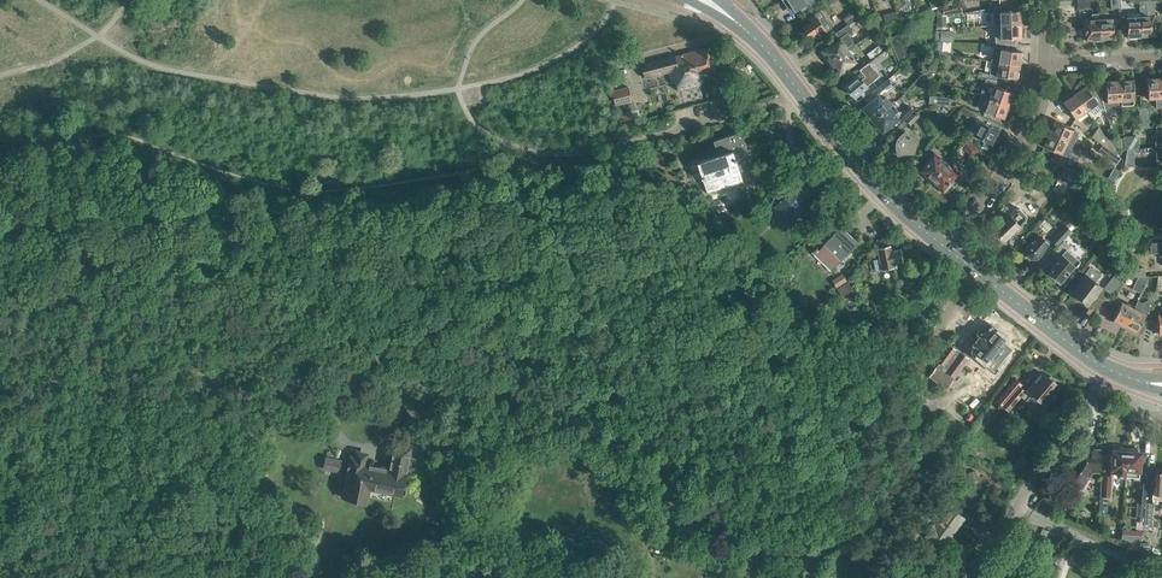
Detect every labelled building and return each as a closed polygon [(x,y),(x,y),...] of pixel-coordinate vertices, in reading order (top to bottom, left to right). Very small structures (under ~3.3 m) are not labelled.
[(788,7),(791,4),(795,10),(806,2),(805,0),(783,0),(788,7)] [(910,15),(917,13),(914,0),(906,0),(910,15)] [(961,1),(959,2),(938,7),(938,15),(963,12),(961,1)] [(1155,1),(1150,1),(1140,2),(1140,16),(1142,38),(1144,38),(1144,36),(1155,35),(1155,26),(1160,26),(1159,15),(1154,16),(1153,9),(1155,9),(1155,1)] [(990,12),(994,12),(994,25),(1023,24),(1023,22),(1021,22),(1020,10),(1006,11),(1005,6),(990,8),(990,12)] [(847,24),(862,14),(857,8),(843,18),(847,24)] [(899,18),(897,11),(880,16),(882,22),(899,18)] [(811,21),(803,27),(810,37),(818,31),(820,35),(826,31),(831,27),(827,21),(826,22),(823,17),(823,15),(821,12),(819,12),(815,14),(809,18),(811,21)] [(1129,37),(1129,39),(1137,39),(1136,36),(1140,36),(1140,38),(1142,38),(1140,16),(1127,17),(1127,13),(1119,13),(1121,30),(1128,30),(1128,37),(1129,37)] [(1113,18),(1099,19),(1100,41),(1102,41),(1102,39),(1114,38),(1113,18)] [(1085,20),(1085,28),(1086,40),(1087,40),(1087,41),(1093,40),(1093,39),(1098,39),(1098,41),(1100,41),(1099,19),(1085,20)] [(997,43),(1009,44),(1009,43),(1010,43),(1010,38),(1021,38),(1021,26),(1023,26),(1023,24),(994,25),(994,37),(996,37),(996,43),(997,43)] [(940,40),(953,41),(954,30),(951,30),(952,27),(944,27),(944,30),(941,30),(941,31),(935,30),(935,39),(940,39),(940,40)] [(889,38),(900,64),(911,56),(901,33),(889,38)] [(830,62),(848,50),(848,49),(852,46),(847,39),(843,42),(840,38),(822,51),(825,55),(825,58),(827,60),(829,61),(830,62)] [(948,51),(949,42),(937,41),(937,50),(948,51)] [(882,42),(867,53),(871,59),(886,48),(882,42)] [(997,43),(996,48),(994,47),(992,61),(1019,65),(1021,51),(1009,49),(1009,44),(997,43)] [(671,56),(641,64),(645,78),(669,71),(672,81),(676,80),(679,89),(703,82),(701,74),(715,70),(713,63),(719,61),(716,51),(710,53),(708,47),(672,57),(671,56)] [(926,47),(919,58),(927,63),(933,52),(926,47)] [(848,50),(830,62),(832,64),(831,66),(833,69),(835,69),(839,74),(856,62),(848,50)] [(932,65),(939,66),(941,53),(934,52),(932,65)] [(868,61),(853,72),(853,73),(858,69),(859,70),(864,76),(860,79),(858,75),(857,75),(844,85),(853,96),(866,86),(866,85),(868,83),(869,84),(879,75),(868,61)] [(996,80),(998,75),(1016,78),(1019,65),(992,61),(990,73),(979,71),(978,76),(987,78),(996,80)] [(728,80),(726,72),(718,74),(720,82),(728,80)] [(1161,76),(1159,76),(1159,78),(1147,79),(1149,99),(1155,98),(1156,107),(1161,107),(1161,99),(1161,76)] [(981,95),(985,96),(1008,105),(1012,92),(994,85),(996,80),(987,78),(985,82),(987,83),(985,89),(983,88),(981,95)] [(1122,109),(1121,106),(1119,79),(1118,79),(1118,81),(1106,82),(1108,108),(1114,107),(1115,109),(1122,109)] [(1119,79),(1121,106),(1133,105),(1135,103),(1133,80),(1121,81),(1121,79),(1119,79)] [(609,83),(611,91),(615,105),(632,100),(628,86),(614,90),(613,85),(619,84),(618,80),(609,83)] [(871,118),(872,120),(892,104),(886,96),(882,100),(880,97),(892,87),(887,80),(871,93),(873,95),(867,100),(869,103),(863,108),(867,113),(867,115),(869,119),(871,118)] [(1102,81),(1095,82),(1097,87),(1099,93),(1099,94),(1103,94),(1102,81)] [(1073,92),(1086,110),(1091,116),(1104,106),(1102,102),(1099,94),(1099,93),(1094,97),(1086,86),(1076,93),(1075,91),(1073,92)] [(1086,110),(1073,92),(1072,93),(1073,96),(1064,102),(1075,118),(1086,110)] [(951,97),(929,95),(929,103),(950,105),(951,97)] [(985,96),(983,102),(980,109),(1003,117),(1008,105),(985,96)] [(1139,127),(1149,127),(1147,99),(1141,99),(1139,127)] [(898,111),(892,104),(872,120),(874,121),(873,123),(876,127),(878,126),(882,132),(889,126),(893,131),(912,110),(908,106),(901,112),(898,111)] [(958,112),(960,112),(974,120),(977,115),(962,107),(958,112)] [(914,111),(905,120),(910,125),(919,116),(914,111)] [(979,121),(972,134),(985,141),(981,147),(987,150),(998,131),(979,121)] [(1055,121),(1050,133),(1067,141),(1073,129),(1055,121)] [(1113,152),(1115,149),(1099,127),(1092,136),(1103,145),(1113,152)] [(755,167),(753,161),(750,153),(749,154),(741,131),(713,141),(718,155),(697,162),(708,194),(709,194),(708,192),(714,190),(715,191),(716,191),(715,189),(721,187),(722,189),(723,189),(722,187),(728,185),(728,187),(729,186),(729,185),(735,183),(735,184),(736,184),(736,182),(742,180),(742,182),(743,182),(740,172),(755,167)] [(917,142),(910,137),(910,136),(909,136),(905,132),(899,137),(900,137),(898,139),(899,140),(900,141),(899,143),(896,144),(897,146),(896,146),(898,154),(905,152),(914,152),(914,147),(917,142)] [(1069,154),(1073,144),(1067,141),(1050,133),(1044,146),(1056,151),(1052,161),(1065,167),(1072,170),(1077,158),(1069,154)] [(1123,136),(1123,138),(1124,148),(1124,149),(1127,149),(1135,136),(1135,135),(1123,136)] [(1138,148),(1138,138),(1135,136),(1127,149),(1133,148),(1138,148)] [(967,138),(960,144),(970,156),(978,150),(967,138)] [(1116,148),(1118,148),(1115,138),(1110,139),(1116,148)] [(1124,148),(1123,138),(1115,138),(1118,148),(1124,148)] [(1117,155),(1113,152),(1103,145),(1098,151),(1112,161),(1117,155)] [(1124,166),(1135,165),(1133,148),(1127,149),(1124,166)] [(931,180),(945,164),(933,154),(919,171),(920,171),(918,172),(925,177),(926,176),(931,180)] [(945,164),(931,180),(943,190),(945,192),(951,184),(954,186),(961,177),(957,174),(945,164)] [(1082,174),(1072,170),(1065,167),(1057,180),(1070,187),(1082,174)] [(1108,177),(1112,180),(1114,181),(1120,172),(1120,171),(1118,169),(1114,167),(1113,167),(1108,177)] [(805,178),(803,180),(775,204),(790,221),(820,196),(805,178)] [(747,194),(740,196),(743,203),(750,201),(747,194)] [(1004,219),(1004,220),(1005,221),(996,229),(996,230),(996,231),(996,232),(1003,239),(1004,239),(1005,239),(1014,230),(1015,232),(1016,232),(1020,228),(1020,227),(1019,225),(1020,223),(1021,219),(1016,213),(1012,215),(1010,216),(1009,215),(1008,215),(1004,218),(1004,219)] [(1058,245),(1070,230),(1074,226),(1068,221),(1052,240),(1058,245)] [(858,242),(851,235),(841,226),(820,248),(818,246),(812,252),(831,270),(858,242)] [(1060,280),(1061,281),(1075,265),(1076,266),(1081,261),(1067,249),(1075,240),(1068,235),(1051,253),(1058,258),(1048,270),(1054,275),(1054,277),(1058,281),(1060,280)] [(1030,242),(1027,246),(1025,247),(1026,252),(1032,258),(1038,258),(1043,253),(1047,246),(1049,244),(1040,236),(1030,242)] [(1153,242),(1150,242),(1150,253),(1161,252),(1161,241),(1153,242)] [(875,271),(882,269),(894,267),(894,263),(903,261),(901,249),(891,251),(890,245),(877,247),(880,258),(873,259),(875,271)] [(1075,292),(1079,296),(1079,297),(1080,298),(1081,299),(1082,299),(1082,300),(1084,300),(1089,303),(1101,287),(1094,281),(1100,274),(1091,267),(1081,280),(1083,282),(1075,292)] [(1126,268),(1126,276),(1139,275),(1145,275),(1145,267),(1126,268)] [(836,287),(847,280),(843,273),(832,280),(836,287)] [(1105,287),(1112,292),(1121,278),(1114,273),(1105,287)] [(1133,288),(1143,292),(1151,276),(1145,276),(1145,275),(1139,275),(1133,288)] [(842,296),(856,288),(851,280),(837,288),(842,296)] [(1096,309),(1109,292),(1104,289),(1091,305),(1096,309)] [(1108,294),(1104,299),(1109,303),(1113,298),(1108,294)] [(1146,315),(1152,316),(1155,301),(1149,300),(1145,302),(1145,304),(1139,301),(1136,308),(1135,308),(1126,326),(1130,328),(1130,329),(1135,331),(1136,331),(1142,333),(1147,324),(1142,322),(1146,315)] [(1120,323),(1126,326),(1135,308),(1122,302),(1117,311),(1112,309),(1108,316),(1113,319),(1114,320),(1114,322),(1118,324),(1120,323)] [(913,320),(916,323),(922,317),(918,314),(913,320)] [(975,354),(975,355),(988,366),(993,359),(997,362),(1009,347),(1002,341),(1001,341),(1004,338),(1002,337),(1003,335),(996,329),(994,330),(993,329),(986,336),(984,334),(979,340),(976,343),(979,346),(976,349),(978,351),(975,354)] [(956,349),(949,344),(937,361),(939,363),(930,376),(947,388),(953,380),(952,380),(954,377),(968,358),(960,352),(960,353),(956,350),(956,349)] [(1046,408),(1045,394),(1055,382),(1054,381),(1054,379),(1051,376),(1048,376),(1047,375),(1046,376),(1041,372),(1025,390),(1020,386),(1022,384),(1019,381),(1017,383),(1014,380),(997,400),(1009,411),(1022,394),(1028,399),(1025,402),(1034,409),(1046,408)] [(990,403),(983,413),(988,416),(995,407),(990,403)] [(444,439),(442,448),(461,451),(463,439),(458,438),(459,436),(448,434),(447,439),(444,439)] [(978,450),(966,440),(961,447),(973,456),(978,450)] [(410,449),(395,446),(390,469),(366,465),(368,453),(356,450),(355,457),(350,457),(345,485),(342,485),(341,494),(343,495),(343,497),(366,502),(369,488),(405,495),(407,484),(403,483),(410,449)] [(1112,450),(1111,473),(1116,473),(1116,476),(1125,476),(1127,447),(1119,447),(1119,450),(1112,450)] [(1135,448),(1127,447),(1125,476),(1133,477),(1133,479),(1139,480),(1141,452),(1135,451),(1135,448)] [(1100,450),(1084,449),(1081,449),(1070,467),(1068,467),(1065,472),(1065,474),(1064,476),(1081,487),(1092,470),(1099,471),(1100,450)] [(340,460),(328,458),(326,468),(338,471),(340,460)] [(1161,499),(1161,472),(1161,470),(1157,470),(1156,471),(1155,471),(1153,498),(1161,499)] [(975,471),(967,473),(970,481),(977,479),(975,471)] [(1111,475),(1103,474),(1102,496),(1109,496),(1111,475)] [(1139,483),(1137,502),(1145,502),(1146,483),(1139,483)] [(1041,512),(1043,509),(1048,501),(1042,498),(1035,509),(1041,512)] [(1145,502),(1137,502),(1136,516),(1144,517),(1145,502)] [(1145,502),(1144,517),(1143,524),(1151,524),(1153,503),(1145,502)] [(964,516),(949,506),(935,525),(933,524),(924,537),(937,545),(936,546),(937,547),(938,546),(945,551),(948,548),(948,549),(953,542),(952,541),(954,538),(950,536),(964,516)] [(1143,529),(1143,524),(1144,517),(1136,516),(1135,528),(1143,529)] [(1044,548),(1051,532),(1043,528),(1035,544),(1044,548)] [(1140,545),(1142,532),(1123,530),(1122,537),(1140,545)] [(905,540),(912,544),(916,539),(909,534),(905,540)]
